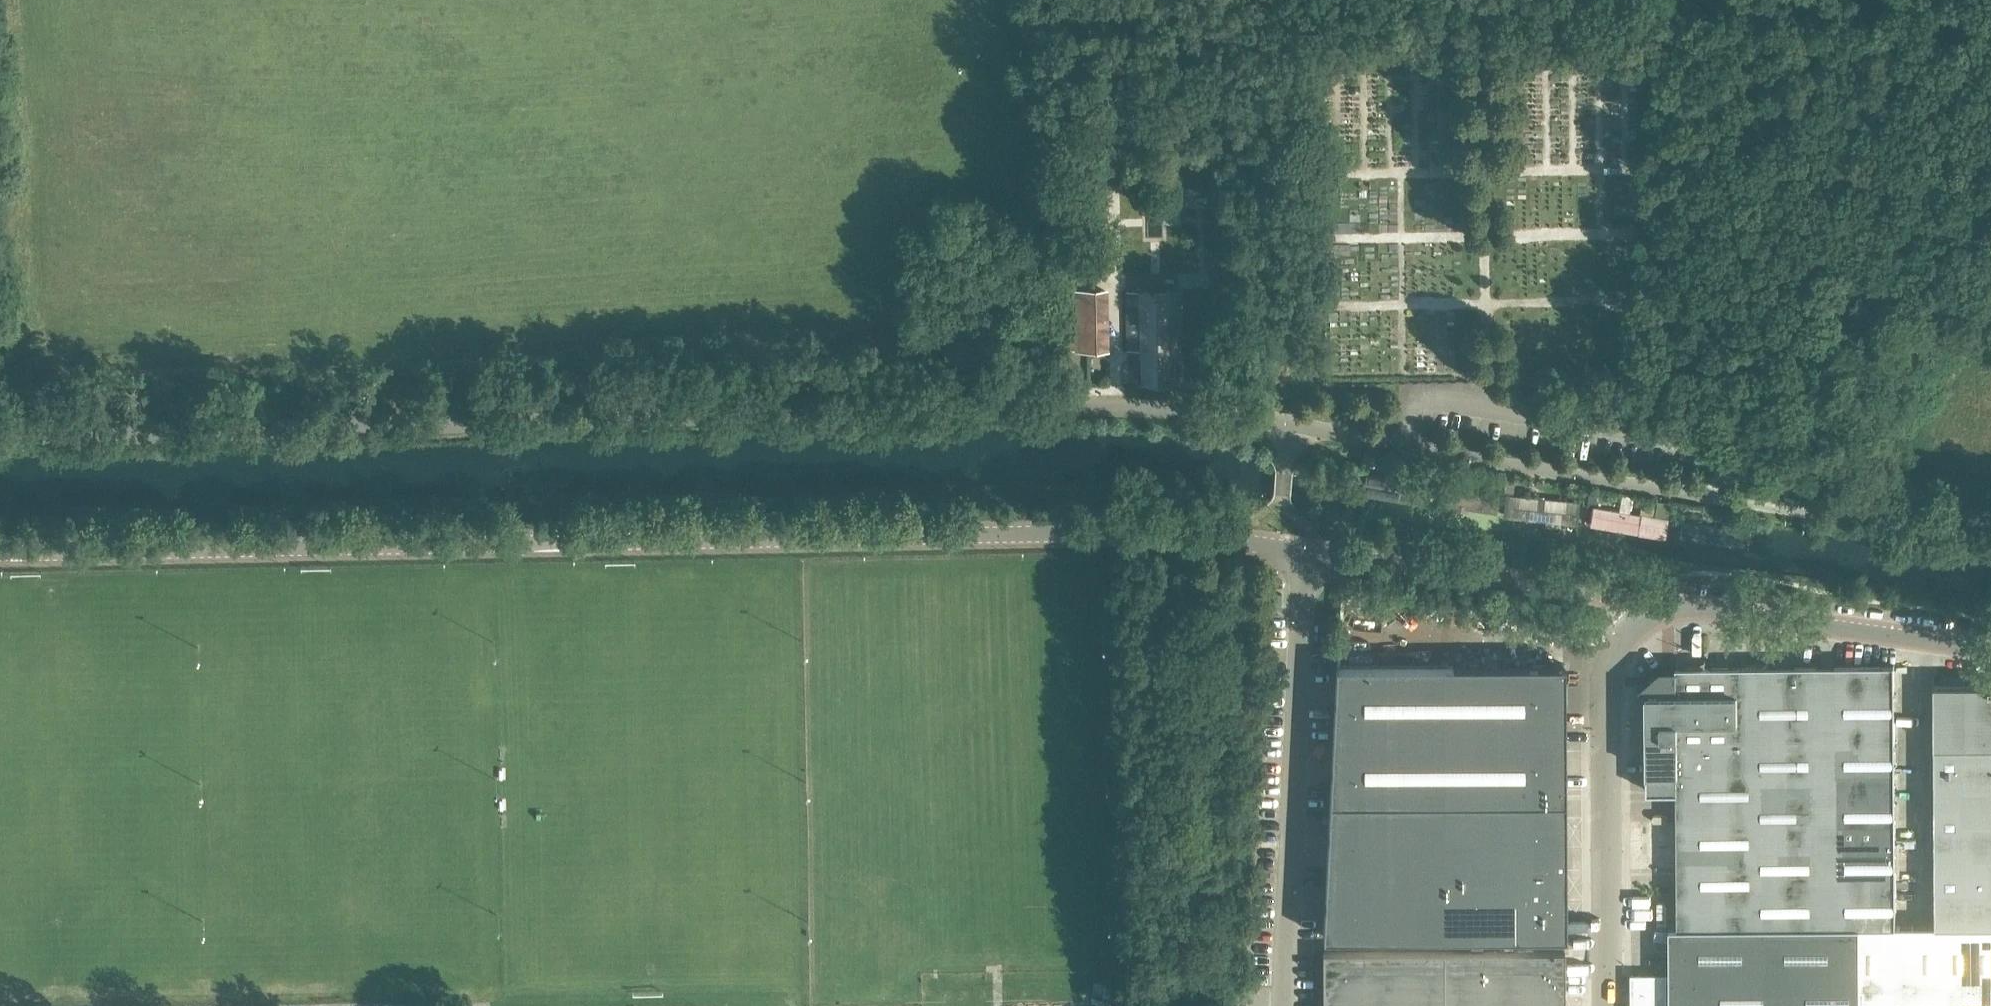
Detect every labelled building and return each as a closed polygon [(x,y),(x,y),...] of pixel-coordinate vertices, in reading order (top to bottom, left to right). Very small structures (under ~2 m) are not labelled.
[(1106,349),(1104,291),(1071,292),(1072,349),(1086,349),(1106,349)] [(1181,362),(1179,291),(1127,292),(1128,350),(1142,350),(1142,383),(1175,382),(1174,363),(1181,362)] [(1378,474),(1374,492),(1435,502),(1437,482),(1378,473),(1378,474)] [(1508,493),(1506,518),(1579,526),(1581,498),(1508,493)] [(1668,537),(1670,519),(1592,506),(1589,524),(1639,532),(1640,524),(1642,524),(1641,529),(1641,532),(1653,534),(1668,537)] [(1742,530),(1684,520),(1682,533),(1681,537),(1739,546),(1742,530)] [(1337,664),(1332,778),(1564,777),(1564,663),(1337,664)] [(1677,667),(1662,667),(1647,680),(1648,771),(1678,772),(1678,927),(1862,926),(1896,925),(1895,664),(1797,664),(1677,665),(1677,667)] [(1935,682),(1936,925),(1990,925),(1990,682),(1935,682)] [(1364,935),(1364,943),(1384,943),(1384,934),(1565,934),(1564,777),(1332,778),(1324,935),(1364,935)] [(1862,1005),(1990,1005),(1990,925),(1936,925),(1896,925),(1862,926),(1862,1005)] [(1862,926),(1678,927),(1679,981),(1672,981),(1672,975),(1632,975),(1632,1005),(1862,1005),(1862,926)] [(1565,950),(1384,951),(1384,943),(1364,943),(1364,951),(1323,951),(1323,1005),(1565,1005),(1565,951),(1565,950)]
